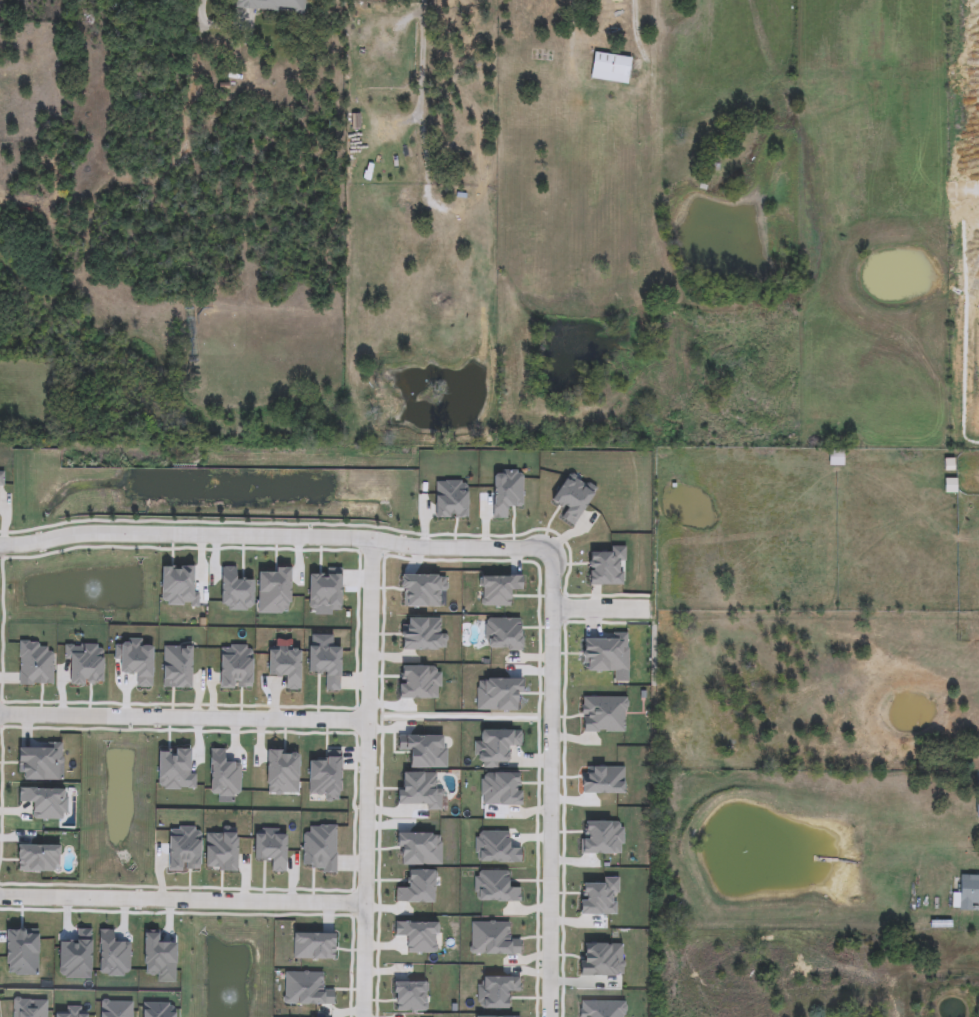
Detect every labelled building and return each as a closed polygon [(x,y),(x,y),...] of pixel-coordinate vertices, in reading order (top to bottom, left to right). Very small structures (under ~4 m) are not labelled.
[(233,9),(233,0),(305,0),(304,13),(233,9)] [(630,58),(627,84),(590,80),(593,53),(630,58)] [(842,450),(842,465),(828,465),(828,450),(842,450)] [(959,875),(978,875),(978,904),(971,904),(971,911),(958,910),(959,875)]
